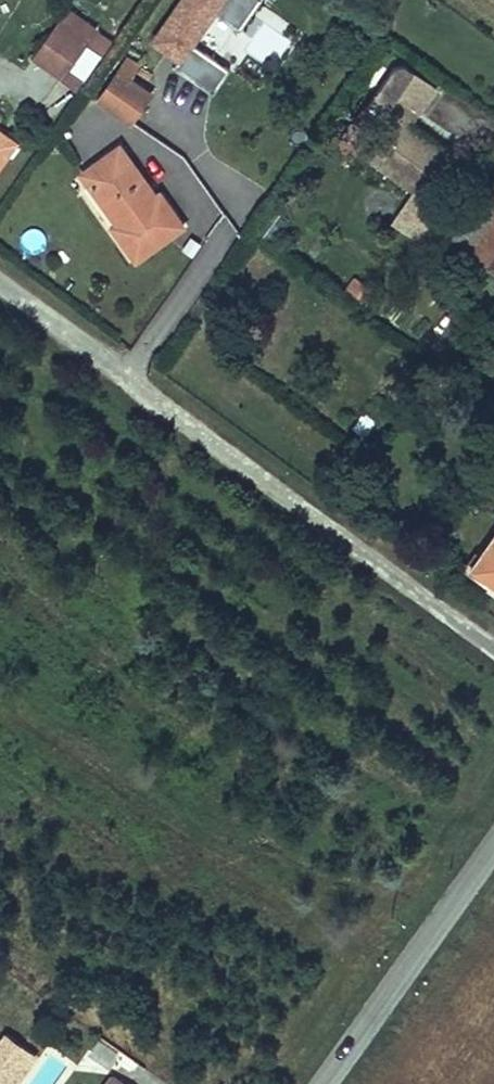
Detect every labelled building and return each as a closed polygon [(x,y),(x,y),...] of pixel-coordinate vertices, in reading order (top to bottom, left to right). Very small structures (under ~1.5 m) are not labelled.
[(239,31),(258,0),(175,0),(146,49),(215,89),(228,68),(193,48),(213,15),(239,31)] [(68,12),(58,25),(85,44),(63,76),(78,86),(109,41),(68,12)] [(263,20),(241,48),(268,69),(290,42),(263,20)] [(58,25),(36,56),(63,76),(85,44),(58,25)] [(130,57),(118,72),(130,81),(141,65),(130,57)] [(365,105),(380,116),(393,96),(396,98),(412,74),(405,70),(401,67),(399,66),(395,66),(391,67),(365,105)] [(130,81),(118,72),(100,100),(116,111),(131,122),(150,95),(140,88),(130,81)] [(436,91),(412,74),(396,98),(419,114),(436,91)] [(414,193),(441,157),(420,143),(409,144),(407,132),(419,114),(396,98),(393,96),(380,116),(366,136),(368,147),(369,161),(414,193)] [(100,100),(92,111),(108,122),(116,111),(100,100)] [(16,143),(0,132),(0,166),(16,143)] [(156,221),(127,181),(123,184),(88,134),(49,162),(88,217),(82,221),(106,256),(156,221)] [(366,136),(356,152),(369,161),(368,147),(366,136)] [(454,236),(493,265),(493,181),(454,236)] [(434,553),(478,587),(493,566),(493,493),(483,485),(434,553)] [(50,1083),(103,1083),(107,1078),(72,1053),(50,1083)] [(103,1083),(124,1083),(110,1074),(103,1083)]
